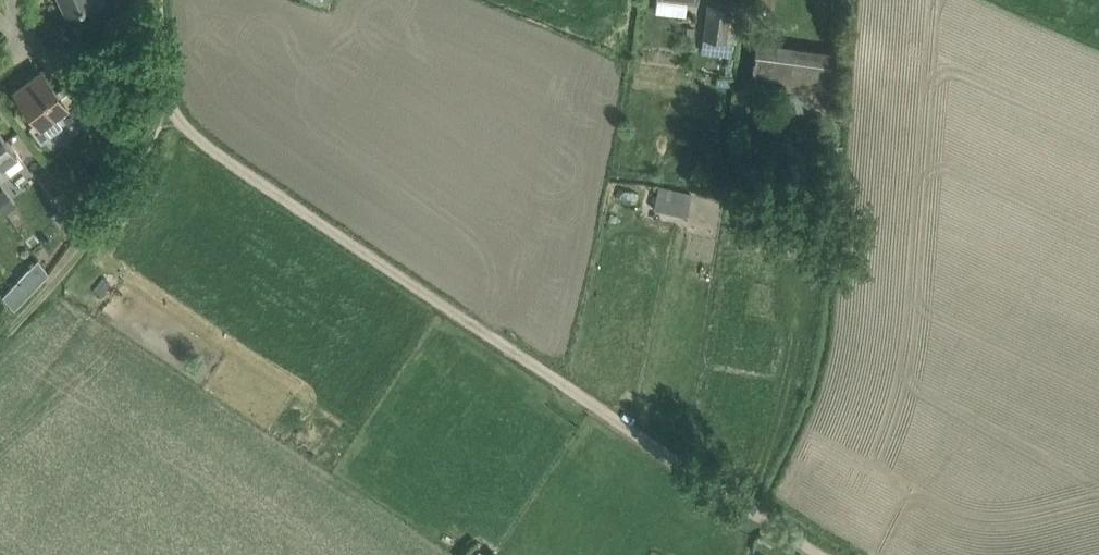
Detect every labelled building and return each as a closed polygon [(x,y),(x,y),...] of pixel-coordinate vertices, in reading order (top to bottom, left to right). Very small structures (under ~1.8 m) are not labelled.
[(67,16),(96,2),(95,0),(59,0),(67,16)] [(704,38),(736,42),(741,7),(709,3),(704,38)] [(750,84),(790,90),(787,111),(827,116),(836,52),(756,40),(750,84)] [(41,71),(13,91),(26,109),(35,120),(27,126),(38,142),(64,123),(69,131),(94,112),(70,80),(56,91),(41,71)] [(23,163),(0,133),(0,180),(23,163)] [(687,217),(692,192),(658,185),(653,209),(687,217)] [(20,278),(3,296),(14,309),(31,291),(20,278)]
